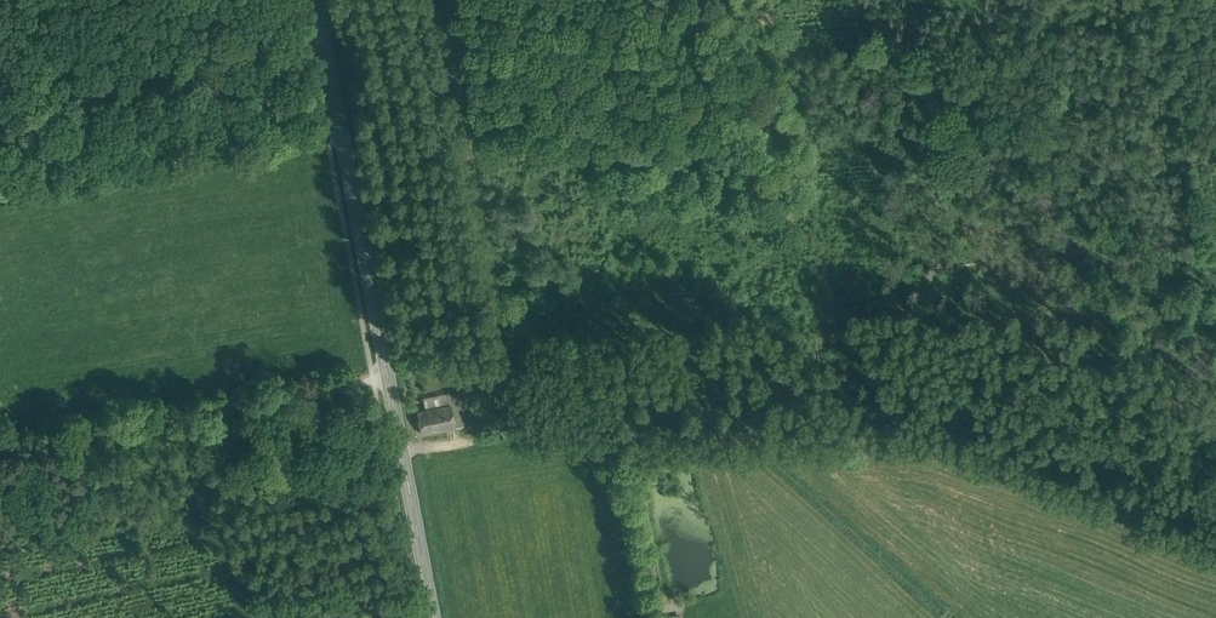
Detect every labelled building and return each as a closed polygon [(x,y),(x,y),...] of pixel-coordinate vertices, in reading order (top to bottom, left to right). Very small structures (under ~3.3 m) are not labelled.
[(460,392),(449,394),(449,395),(451,405),(456,427),(463,426),(464,414),(460,392)] [(449,395),(424,400),(425,410),(417,411),(422,434),(456,427),(451,405),(449,395)] [(665,438),(642,439),(642,448),(666,447),(665,438)]
